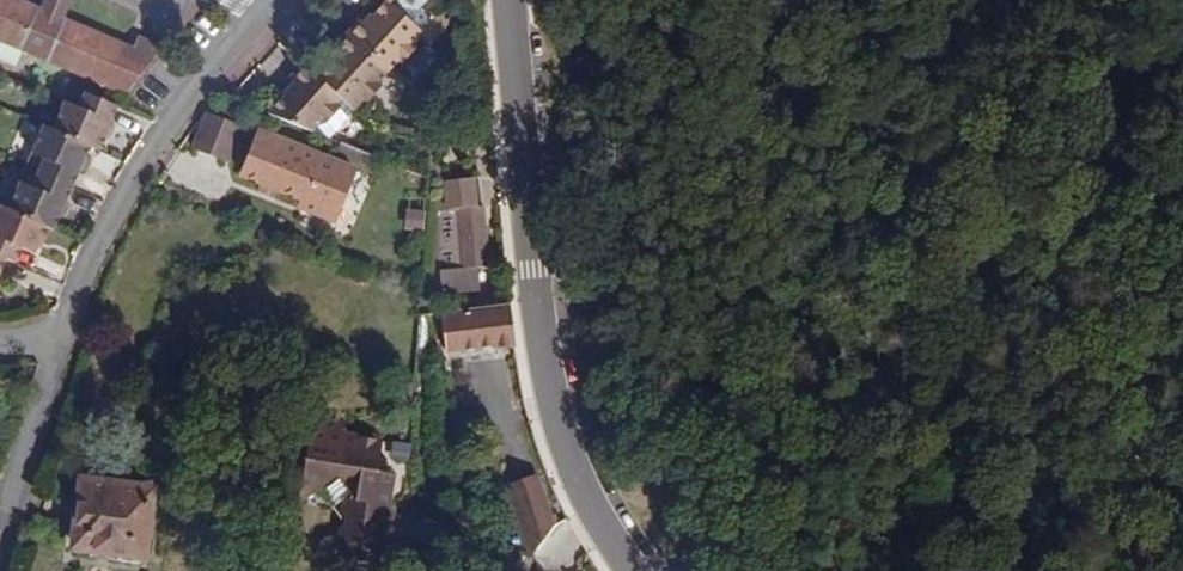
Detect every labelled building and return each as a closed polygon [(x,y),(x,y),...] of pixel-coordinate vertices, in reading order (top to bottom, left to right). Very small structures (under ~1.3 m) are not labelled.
[(19,0),(0,0),(0,40),(126,94),(149,66),(130,58),(125,70),(116,66),(121,54),(124,45),(63,19),(42,10),(19,0)] [(70,0),(46,0),(42,10),(63,19),(70,0)] [(389,1),(367,25),(362,19),(334,49),(340,55),(320,78),(304,64),(291,78),(297,84),(270,115),(314,133),(324,121),(328,124),(343,108),(340,105),(344,100),(357,111),(365,102),(369,104),(385,87),(381,85),(402,62),(405,65),(419,49),(417,46),(423,39),(435,25),(418,10),(427,0),(388,0),(389,1)] [(432,47),(441,37),(442,26),(442,17),(435,25),(423,39),(432,47)] [(451,26),(442,17),(442,26),(441,37),(447,30),(451,26)] [(149,66),(164,47),(139,37),(134,49),(124,45),(121,54),(130,58),(149,66)] [(125,70),(130,58),(121,54),(116,66),(125,70)] [(5,258),(13,261),(20,247),(33,253),(46,225),(53,228),(89,146),(98,149),(117,106),(84,92),(78,107),(64,101),(52,128),(44,125),(8,208),(0,205),(0,268),(5,258)] [(226,162),(241,127),(205,113),(190,148),(226,162)] [(362,151),(368,137),(348,129),(342,144),(362,151)] [(327,213),(344,166),(258,130),(239,177),(301,202),(327,213)] [(376,157),(382,142),(368,137),(362,151),(376,157)] [(334,215),(351,170),(344,166),(327,213),(334,215)] [(488,267),(481,206),(479,207),(477,178),(443,182),(446,212),(436,213),(440,294),(472,291),(471,267),(479,267),(488,267)] [(327,213),(301,202),(299,207),(324,218),(327,213)] [(407,231),(426,233),(428,212),(410,210),(407,231)] [(331,221),(334,215),(327,213),(324,218),(331,221)] [(479,290),(479,267),(471,267),(472,291),(479,290)] [(514,343),(509,303),(439,312),(445,362),(476,357),(476,348),(496,346),(514,343)] [(496,355),(496,346),(476,348),(476,357),(496,355)] [(409,500),(410,442),(386,439),(384,454),(369,452),(370,437),(348,434),(349,424),(313,420),(305,488),(324,490),(343,476),(344,475),(362,477),(359,498),(350,503),(348,506),(348,514),(351,518),(350,525),(345,532),(343,547),(355,561),(370,563),(385,551),(387,534),(384,530),(384,526),(392,526),(396,523),(399,520),(396,512),(407,505),(409,500)] [(384,454),(386,439),(370,437),(369,452),(384,454)] [(359,498),(362,477),(344,475),(343,476),(359,498)] [(566,519),(557,504),(548,508),(536,475),(505,485),(530,559),(532,555),(552,528),(566,519)] [(141,556),(150,490),(82,480),(73,547),(107,551),(141,556)] [(140,566),(141,556),(107,551),(106,561),(140,566)]
